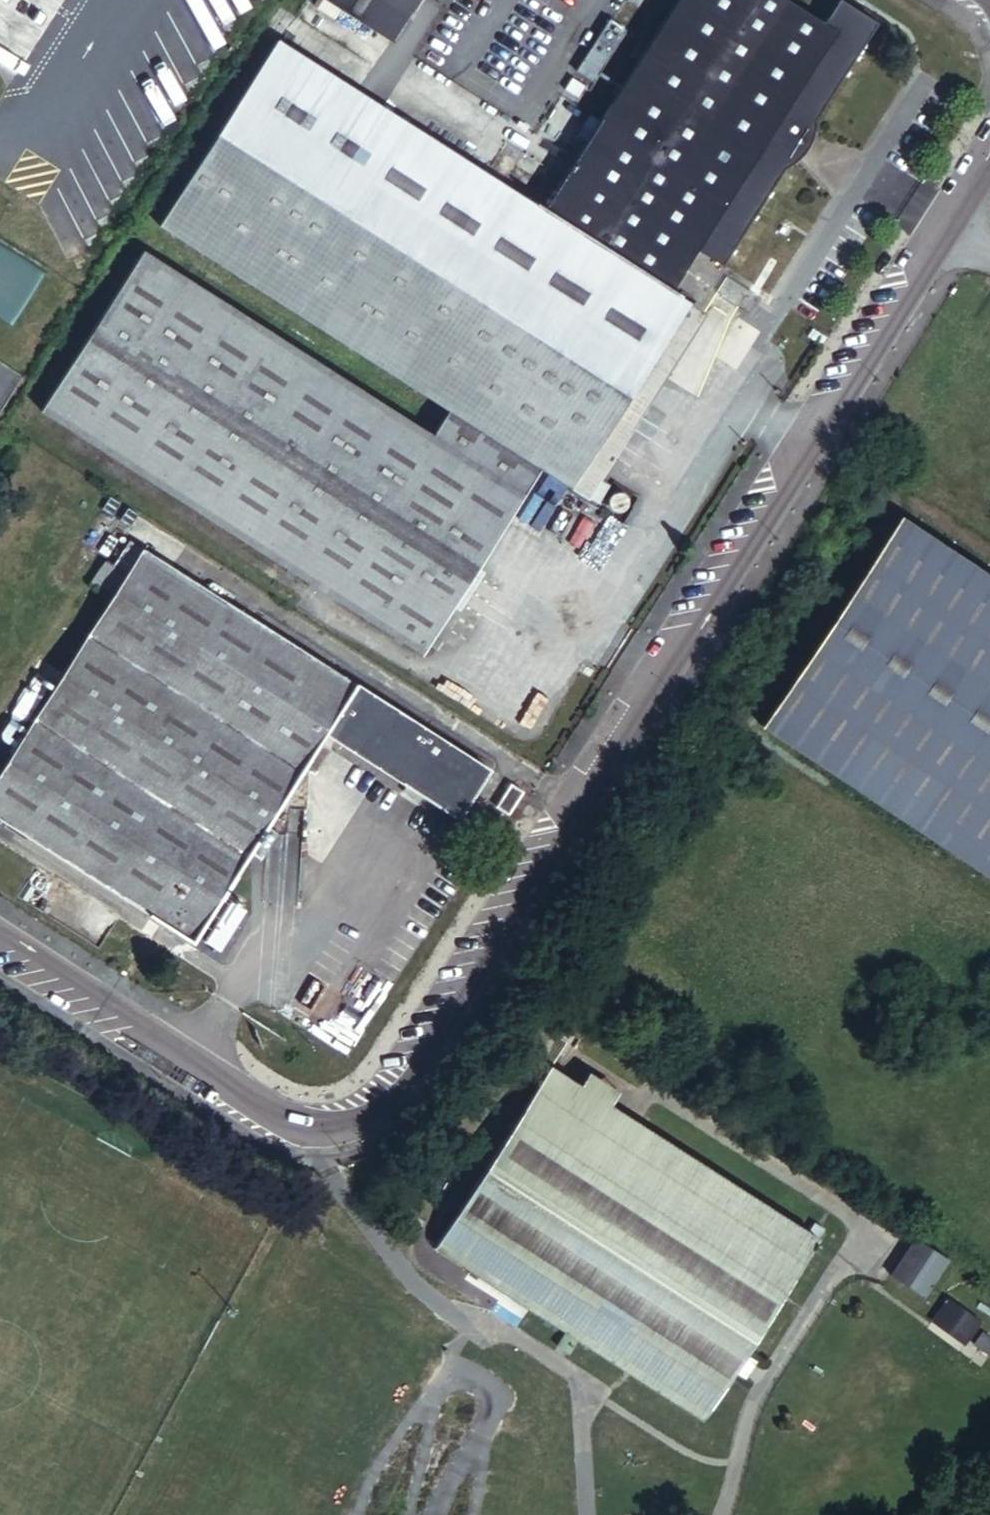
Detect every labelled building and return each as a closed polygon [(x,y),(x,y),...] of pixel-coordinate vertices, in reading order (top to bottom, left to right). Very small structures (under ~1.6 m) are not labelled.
[(363,0),(330,0),(388,40),(399,23),(363,0)] [(399,23),(414,0),(363,0),(399,23)] [(810,139),(819,144),(819,141),(820,135),(820,130),(826,120),(884,31),(847,6),(830,30),(783,0),(689,0),(675,23),(648,64),(621,106),(594,147),(566,191),(693,273),(702,260),(727,275),(747,244),(773,204),(790,177),(797,173),(803,169),(794,164),(797,160),(810,139)] [(455,412),(451,418),(543,477),(546,472),(578,492),(693,310),(676,299),(693,273),(566,191),(549,217),(279,43),(164,222),(455,412)] [(797,160),(807,166),(808,164),(812,158),(816,152),(818,146),(819,144),(810,139),(797,160)] [(794,164),(803,169),(807,166),(797,160),(794,164)] [(488,561),(517,517),(543,477),(451,418),(438,438),(144,251),(131,272),(104,314),(77,354),(51,394),(40,412),(426,657),(437,640),(463,601),(488,561)] [(904,512),(765,723),(989,873),(989,569),(904,512)] [(115,604),(0,777),(0,819),(195,942),(327,739),(411,790),(428,800),(462,821),(491,775),(129,544),(113,569),(130,581),(115,604)] [(91,588),(115,604),(130,581),(113,569),(106,564),(91,588)] [(524,796),(510,787),(496,810),(510,819),(524,796)] [(428,800),(411,790),(406,796),(424,806),(428,800)] [(832,1245),(733,1186),(567,1075),(447,1258),(715,1429),(749,1375),(824,1256),(829,1259),(834,1253),(829,1249),(832,1245)] [(821,1238),(832,1245),(837,1235),(827,1230),(821,1238)] [(929,1242),(905,1279),(937,1300),(961,1262),(929,1242)] [(961,1302),(949,1319),(983,1341),(989,1331),(989,1321),(961,1302)] [(582,1362),(589,1349),(577,1341),(569,1354),(582,1362)]
